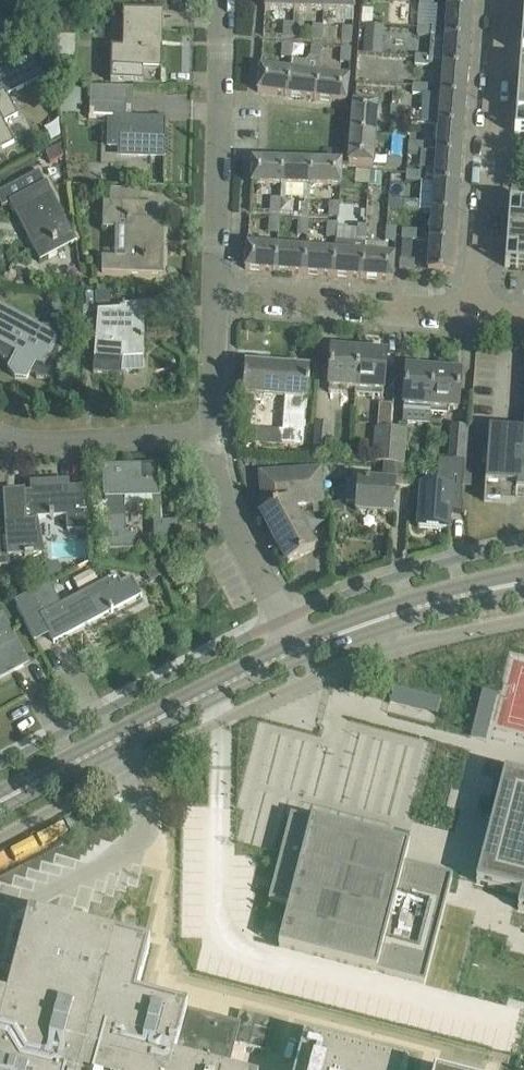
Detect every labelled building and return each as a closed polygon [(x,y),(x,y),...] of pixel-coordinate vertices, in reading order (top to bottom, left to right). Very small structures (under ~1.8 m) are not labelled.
[(295,0),(265,0),(265,9),(295,10),(295,0)] [(295,10),(324,10),(324,0),(295,0),(295,10)] [(354,0),(324,0),(324,10),(354,11),(354,0)] [(447,8),(471,10),(472,0),(448,0),(447,8)] [(437,24),(436,36),(445,37),(469,39),(471,10),(447,8),(438,7),(437,24)] [(362,8),(361,23),(364,23),(372,24),(373,9),(362,8)] [(111,68),(111,81),(143,82),(144,69),(161,69),(162,48),(158,48),(159,11),(123,10),(123,18),(127,18),(126,48),(111,47),(111,68)] [(284,22),(283,36),(292,37),(294,23),(284,22)] [(313,25),(312,38),(322,39),(323,25),(313,25)] [(418,25),(417,35),(431,36),(432,26),(418,25)] [(343,27),(342,41),(352,42),(353,28),(343,27)] [(430,55),(429,65),(443,66),(467,68),(469,39),(445,37),(436,36),(431,36),(430,55)] [(363,37),(362,52),(380,53),(381,39),(363,37)] [(49,43),(38,45),(41,64),(53,62),(49,43)] [(291,57),(292,43),(282,43),(281,57),(291,57)] [(287,95),(316,99),(319,75),(321,46),(311,45),(310,60),(305,64),(291,62),(290,71),(287,95)] [(340,61),(350,62),(351,48),(341,47),(340,61)] [(416,54),(415,64),(429,65),(430,55),(416,54)] [(32,55),(0,72),(0,81),(4,89),(7,95),(43,76),(32,55)] [(443,66),(441,95),(465,97),(467,68),(443,66)] [(260,67),(257,91),(287,95),(290,71),(267,68),(260,67)] [(316,99),(346,102),(349,78),(319,75),(316,99)] [(16,141),(6,122),(18,115),(7,95),(4,89),(0,81),(0,149),(16,141)] [(413,83),(413,93),(427,94),(427,84),(413,83)] [(62,90),(61,104),(79,104),(80,90),(62,90)] [(423,94),(422,113),(425,114),(424,123),(429,124),(439,124),(463,126),(465,97),(441,95),(427,94),(423,94)] [(124,104),(101,103),(90,103),(89,118),(109,118),(109,146),(121,146),(121,154),(165,155),(166,118),(124,118),(124,104)] [(353,103),(351,133),(375,134),(377,105),(353,103)] [(411,122),(424,123),(425,114),(411,113),(411,122)] [(515,134),(523,135),(523,115),(516,115),(515,134)] [(439,124),(437,154),(461,156),(463,126),(439,124)] [(348,162),(372,164),(375,134),(351,133),(348,162)] [(401,166),(403,136),(395,136),(393,136),(391,156),(389,156),(389,166),(401,166)] [(421,152),(422,152),(423,143),(409,142),(408,151),(421,152)] [(58,143),(46,150),(50,158),(61,152),(58,143)] [(421,152),(420,168),(435,169),(434,183),(458,185),(461,156),(437,154),(422,152),(421,152)] [(252,160),(252,184),(280,185),(281,160),(252,160)] [(280,185),(280,198),(309,198),(310,185),(310,161),(281,160),(280,185)] [(310,161),(310,185),(341,186),(341,173),(341,162),(310,161)] [(76,239),(40,170),(0,191),(0,203),(2,206),(10,202),(40,261),(77,241),(76,239)] [(406,180),(420,181),(421,172),(407,171),(406,180)] [(369,172),(368,185),(380,186),(380,173),(369,172)] [(421,182),(419,211),(432,212),(456,214),(458,185),(434,183),(421,182)] [(270,211),(279,212),(281,198),(271,197),(270,211)] [(299,214),(309,214),(310,200),(300,200),(299,214)] [(404,210),(418,211),(419,201),(405,200),(404,210)] [(102,273),(163,274),(164,221),(157,221),(157,203),(103,202),(103,228),(118,229),(118,221),(127,221),(126,258),(102,258),(102,273)] [(338,217),(339,203),(330,202),(329,216),(338,217)] [(509,204),(509,205),(507,235),(523,237),(523,205),(509,204)] [(430,237),(430,241),(454,243),(456,214),(432,212),(430,237)] [(268,232),(278,233),(279,219),(269,218),(268,232)] [(297,234),(307,235),(308,221),(298,220),(297,234)] [(326,236),(336,237),(337,223),(328,222),(326,236)] [(356,239),(365,239),(366,225),(357,225),(356,239)] [(396,228),(386,227),(385,241),(395,242),(396,228)] [(413,240),(416,240),(416,231),(402,230),(402,239),(413,240)] [(505,266),(523,268),(523,237),(507,235),(505,266)] [(402,239),(401,249),(412,250),(413,240),(402,239)] [(335,251),(333,275),(362,278),(364,253),(365,243),(336,241),(335,251)] [(430,241),(428,271),(452,273),(454,243),(430,241)] [(247,245),(245,269),(275,271),(277,247),(247,245)] [(277,247),(275,271),(304,273),(306,249),(277,247)] [(306,249),(304,273),(333,275),(335,251),(306,249)] [(364,253),(362,278),(392,280),(394,256),(364,253)] [(400,269),(414,270),(414,260),(400,259),(400,269)] [(121,374),(122,370),(144,369),(143,356),(145,356),(142,319),(150,319),(149,306),(121,307),(121,309),(98,311),(93,372),(121,374)] [(3,360),(4,359),(10,362),(7,368),(15,378),(27,379),(30,373),(37,375),(36,378),(53,379),(58,371),(57,371),(58,356),(59,336),(60,327),(43,327),(0,307),(0,356),(3,360)] [(332,349),(328,392),(346,393),(346,388),(355,389),(359,352),(332,349)] [(355,389),(355,394),(382,396),(386,354),(359,352),(355,389)] [(245,365),(243,394),(285,397),(283,432),(257,430),(256,444),(282,446),(282,444),(303,445),(308,383),(308,370),(295,369),(271,367),(260,366),(245,365)] [(431,408),(434,370),(407,368),(403,421),(429,423),(430,408),(431,408)] [(431,408),(430,408),(429,423),(430,423),(431,413),(447,414),(448,409),(458,410),(461,372),(434,370),(431,408)] [(313,457),(328,458),(331,425),(316,424),(313,457)] [(452,425),(449,459),(464,461),(467,426),(452,425)] [(376,427),(373,461),(383,462),(389,462),(392,428),(376,427)] [(392,428),(389,462),(394,463),(405,463),(408,429),(392,428)] [(484,501),(506,503),(517,503),(517,496),(523,496),(523,432),(489,429),(484,501)] [(421,483),(417,527),(449,529),(450,510),(461,511),(465,461),(464,461),(449,459),(439,458),(437,485),(421,483)] [(349,482),(348,500),(357,501),(356,510),(392,512),(394,484),(393,484),(393,479),(398,480),(398,486),(409,487),(411,464),(405,463),(394,463),(389,462),(383,462),(383,468),(382,483),(358,481),(358,483),(349,482)] [(117,466),(102,466),(103,498),(105,498),(106,506),(106,550),(126,550),(140,549),(139,530),(125,530),(125,505),(152,504),(151,497),(161,497),(160,465),(117,466)] [(321,469),(260,473),(263,513),(265,512),(265,513),(280,506),(291,505),(323,503),(321,469)] [(24,493),(4,494),(4,524),(13,524),(15,538),(39,537),(38,518),(67,516),(67,530),(86,529),(85,500),(70,500),(69,484),(54,484),(54,482),(49,481),(45,483),(45,485),(31,486),(31,496),(24,497),(24,493)] [(263,513),(261,514),(287,564),(314,550),(306,534),(311,532),(305,519),(300,522),(291,505),(280,506),(265,513),(265,512),(263,513)] [(180,521),(153,522),(154,549),(181,548),(180,521)] [(6,567),(5,558),(21,557),(21,559),(30,558),(30,557),(41,556),(39,537),(15,538),(13,524),(4,524),(4,531),(0,531),(0,567),(6,567)] [(132,577),(121,583),(117,575),(61,605),(50,583),(14,602),(34,640),(48,632),(54,643),(142,596),(132,577)] [(26,664),(3,621),(0,623),(0,678),(26,664)] [(419,742),(434,670),(425,668),(410,740),(419,742)] [(365,684),(352,680),(349,691),(362,694),(365,684)] [(475,884),(521,896),(517,910),(523,912),(523,777),(504,772),(475,884)] [(291,816),(269,900),(290,905),(279,946),(424,983),(452,877),(426,870),(426,874),(403,868),(404,864),(408,846),(405,845),(391,841),(291,816)] [(232,1043),(241,1045),(265,1052),(273,1021),(257,1017),(240,1012),(237,1027),(221,1023),(222,1018),(188,1009),(135,996),(148,945),(29,914),(26,926),(7,998),(0,997),(0,1069),(225,1069),(232,1043)] [(407,1067),(356,1053),(304,1040),(296,1069),(406,1069),(407,1067)]
